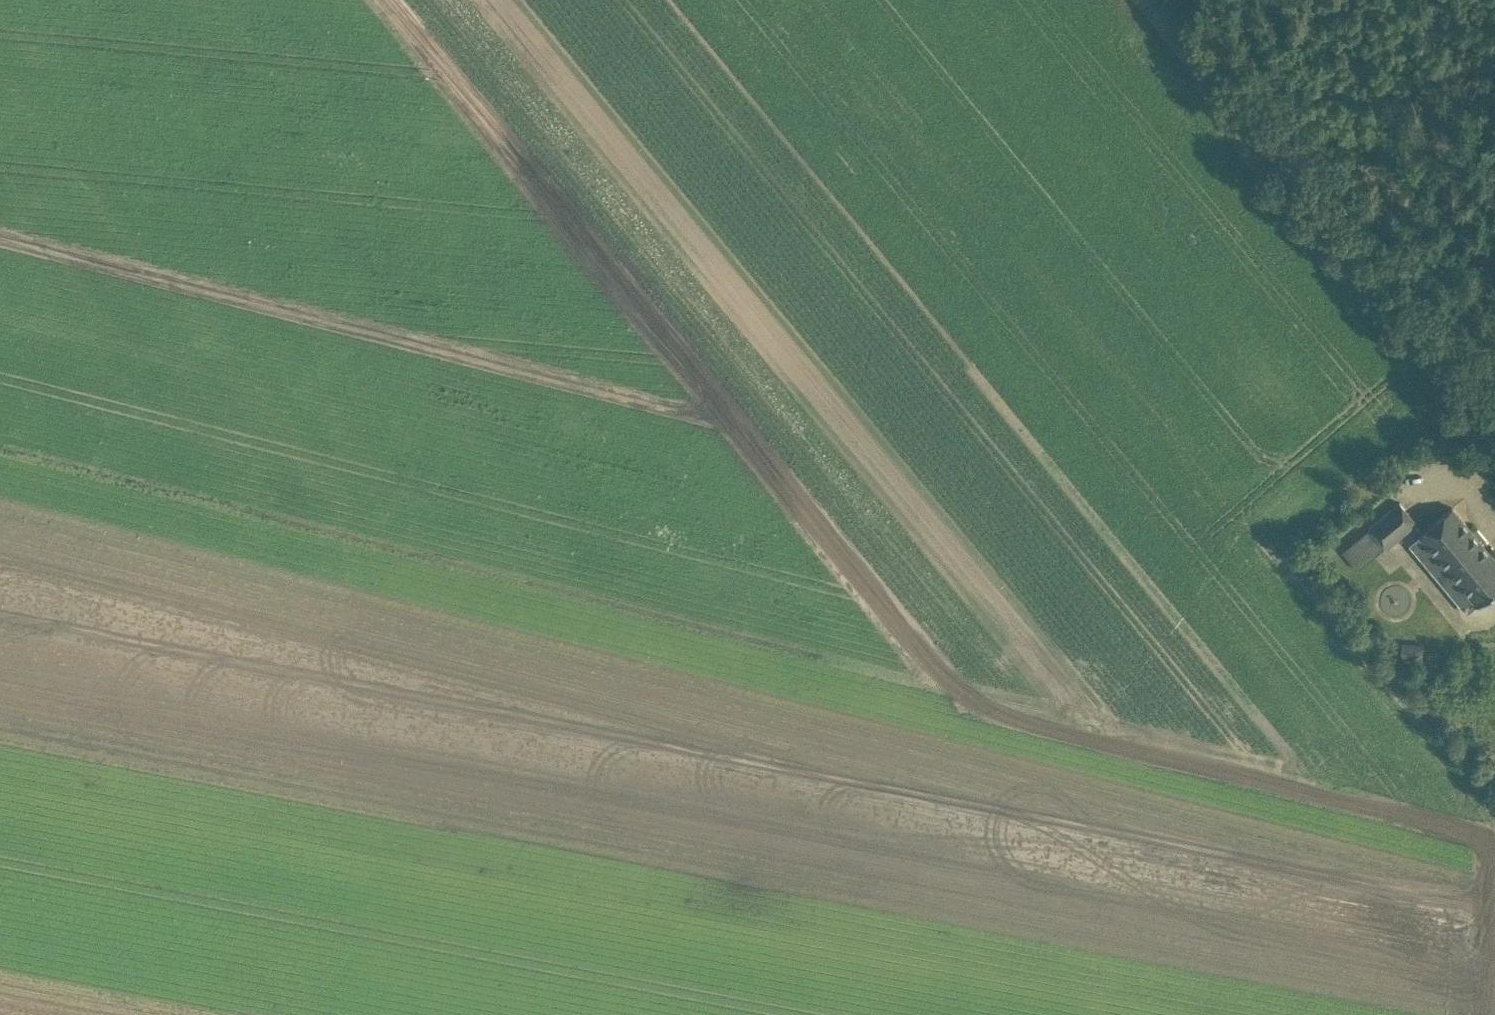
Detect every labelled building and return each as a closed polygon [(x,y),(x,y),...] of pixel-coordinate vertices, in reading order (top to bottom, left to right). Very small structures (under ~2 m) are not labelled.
[(1340,551),(1355,570),(1382,548),(1385,550),(1415,524),(1398,500),(1366,526),(1367,529),(1340,551)] [(1420,534),(1478,604),(1494,589),(1494,556),(1453,506),(1420,534)] [(1398,662),(1420,663),(1422,644),(1400,641),(1398,662)]
